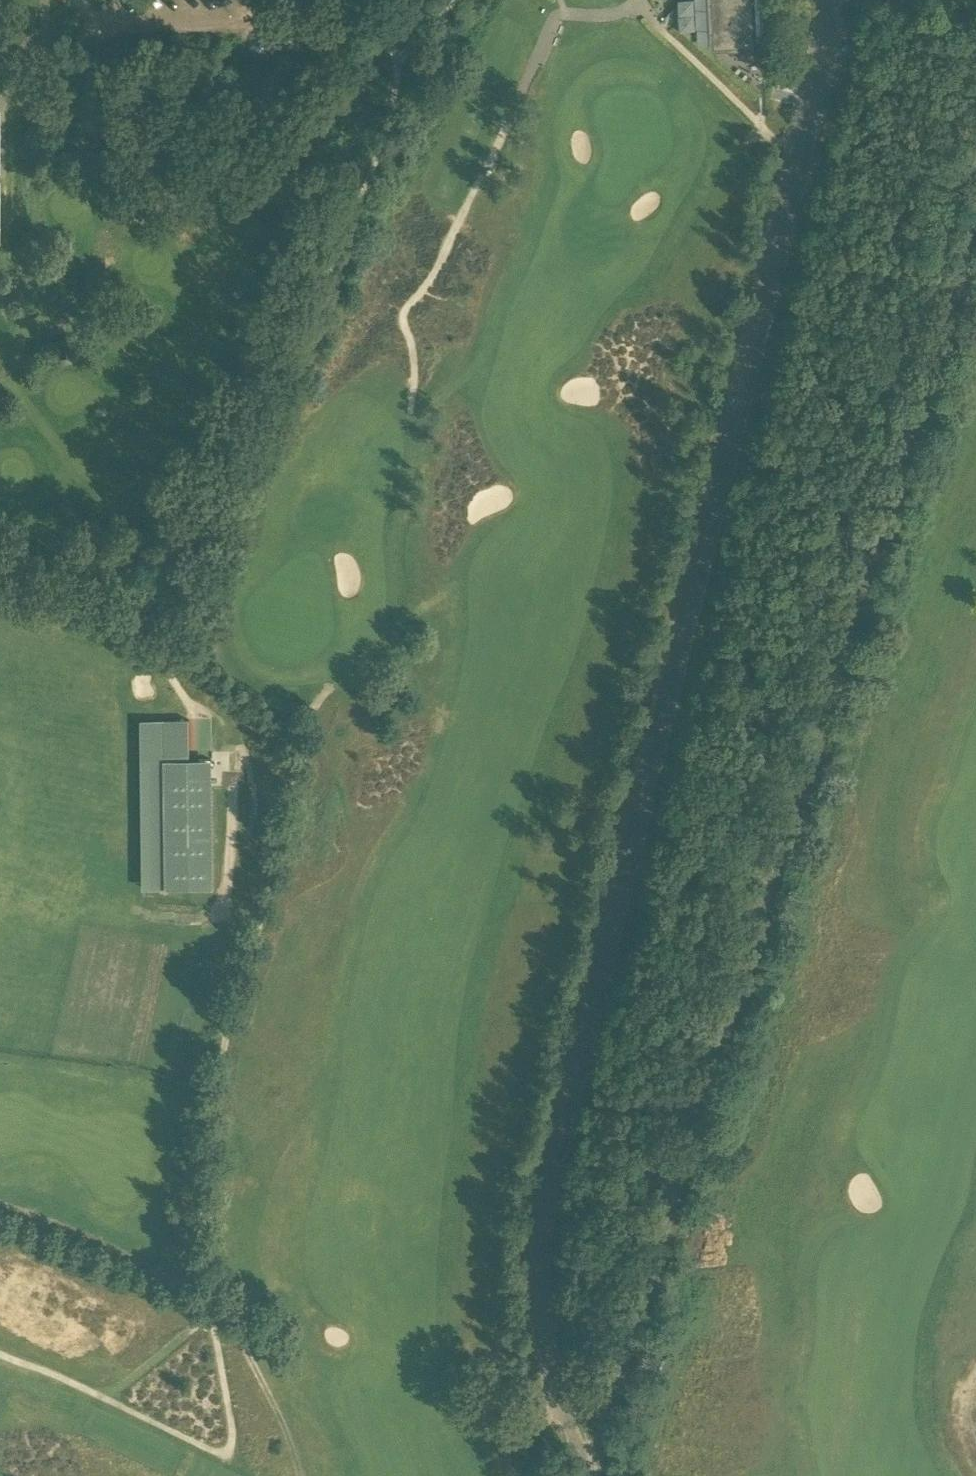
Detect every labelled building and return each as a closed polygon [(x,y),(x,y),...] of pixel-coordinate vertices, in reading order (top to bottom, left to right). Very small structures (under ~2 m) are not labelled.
[(767,96),(765,38),(763,0),(681,0),(670,12),(767,101),(767,96)] [(214,889),(212,760),(189,760),(189,719),(164,719),(166,890),(214,889)]
